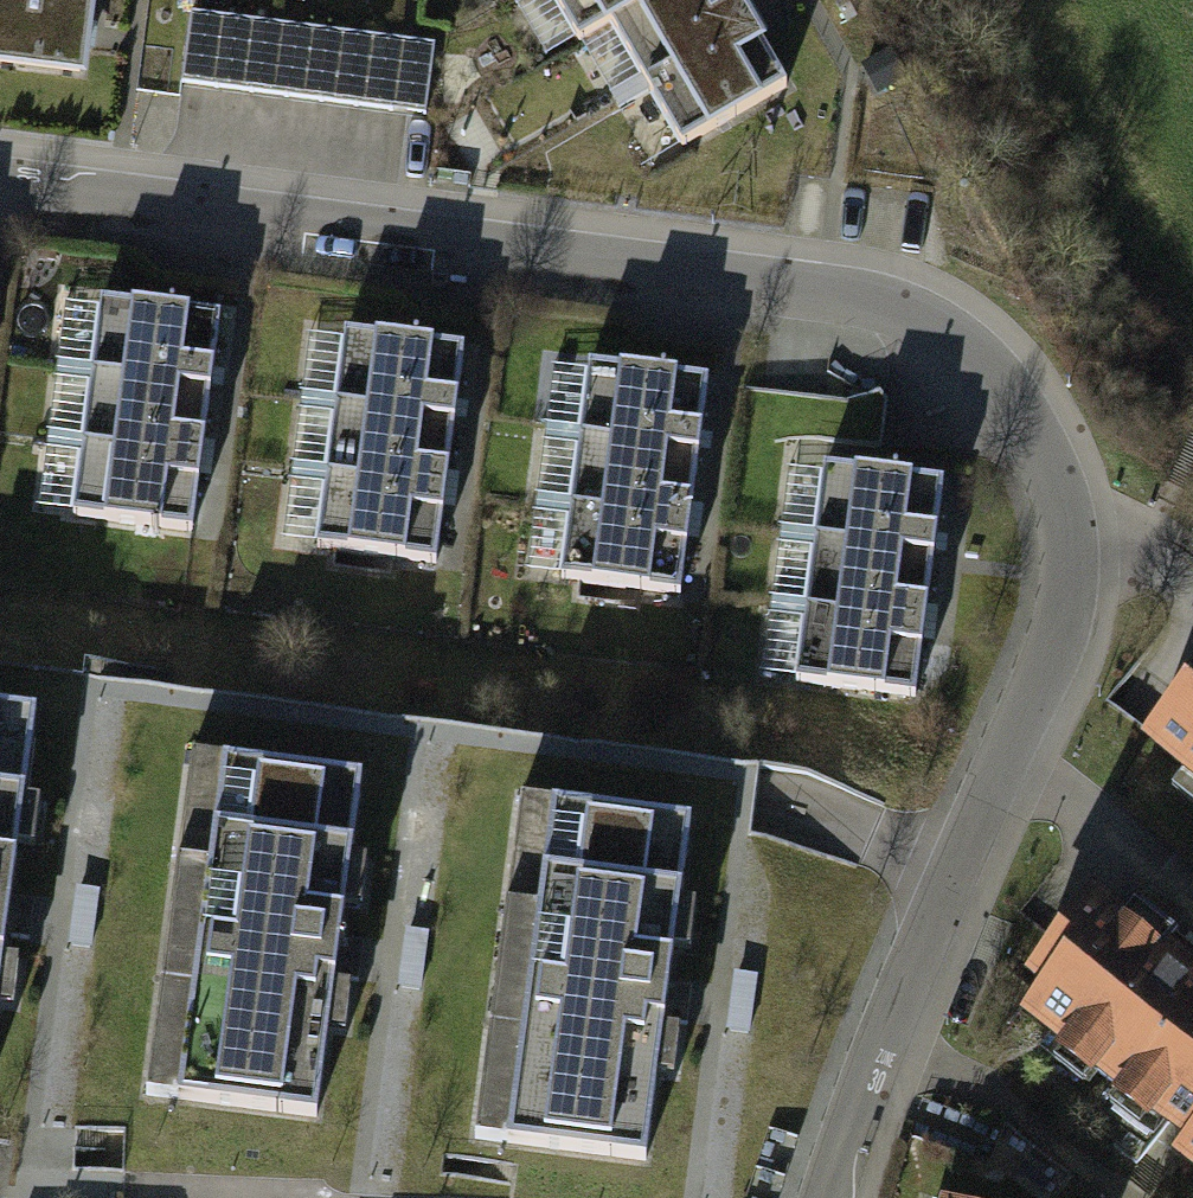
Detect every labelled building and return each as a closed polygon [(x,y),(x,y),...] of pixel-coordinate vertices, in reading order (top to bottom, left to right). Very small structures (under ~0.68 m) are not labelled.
[(81,71),(91,0),(0,0),(0,60),(81,71)] [(558,44),(588,27),(634,0),(533,0),(558,44)] [(588,27),(626,98),(763,22),(751,0),(634,0),(588,27)] [(763,22),(626,98),(669,174),(806,98),(763,22)] [(446,53),(216,24),(209,82),(438,111),(446,53)] [(208,310),(109,298),(99,370),(199,383),(208,310)] [(453,345),(365,336),(358,405),(442,417),(453,345)] [(703,376),(603,364),(594,432),(692,445),(703,376)] [(199,383),(99,370),(90,438),(192,450),(199,383)] [(442,417),(358,405),(348,474),(432,486),(442,417)] [(692,445),(594,432),(585,505),(681,519),(692,445)] [(192,450),(90,438),(80,521),(182,533),(192,450)] [(928,479),(827,465),(819,539),(916,552),(928,479)] [(432,486),(348,474),(337,549),(422,561),(432,486)] [(681,519),(585,505),(573,588),(669,602),(681,519)] [(916,552),(819,539),(809,609),(908,621),(916,552)] [(908,621),(809,609),(801,674),(900,686),(908,621)] [(1157,738),(1192,766),(1192,693),(1157,738)] [(0,704),(0,970),(4,935),(28,938),(33,901),(12,898),(35,708),(0,704)] [(361,774),(192,752),(147,1093),(316,1116),(335,977),(359,980),(364,942),(339,939),(361,774)] [(690,817),(520,795),(475,1137),(645,1159),(663,1022),(687,1025),(692,987),(668,984),(690,817)] [(1192,1138),(1192,944),(1118,882),(1023,998),(1187,1133),(1192,1138)] [(98,888),(78,886),(71,945),(91,947),(98,888)] [(428,931),(409,928),(402,987),(420,989),(428,931)] [(755,973),(737,971),(729,1030),(747,1033),(755,973)] [(950,1197),(980,1197),(953,1190),(950,1197)]
